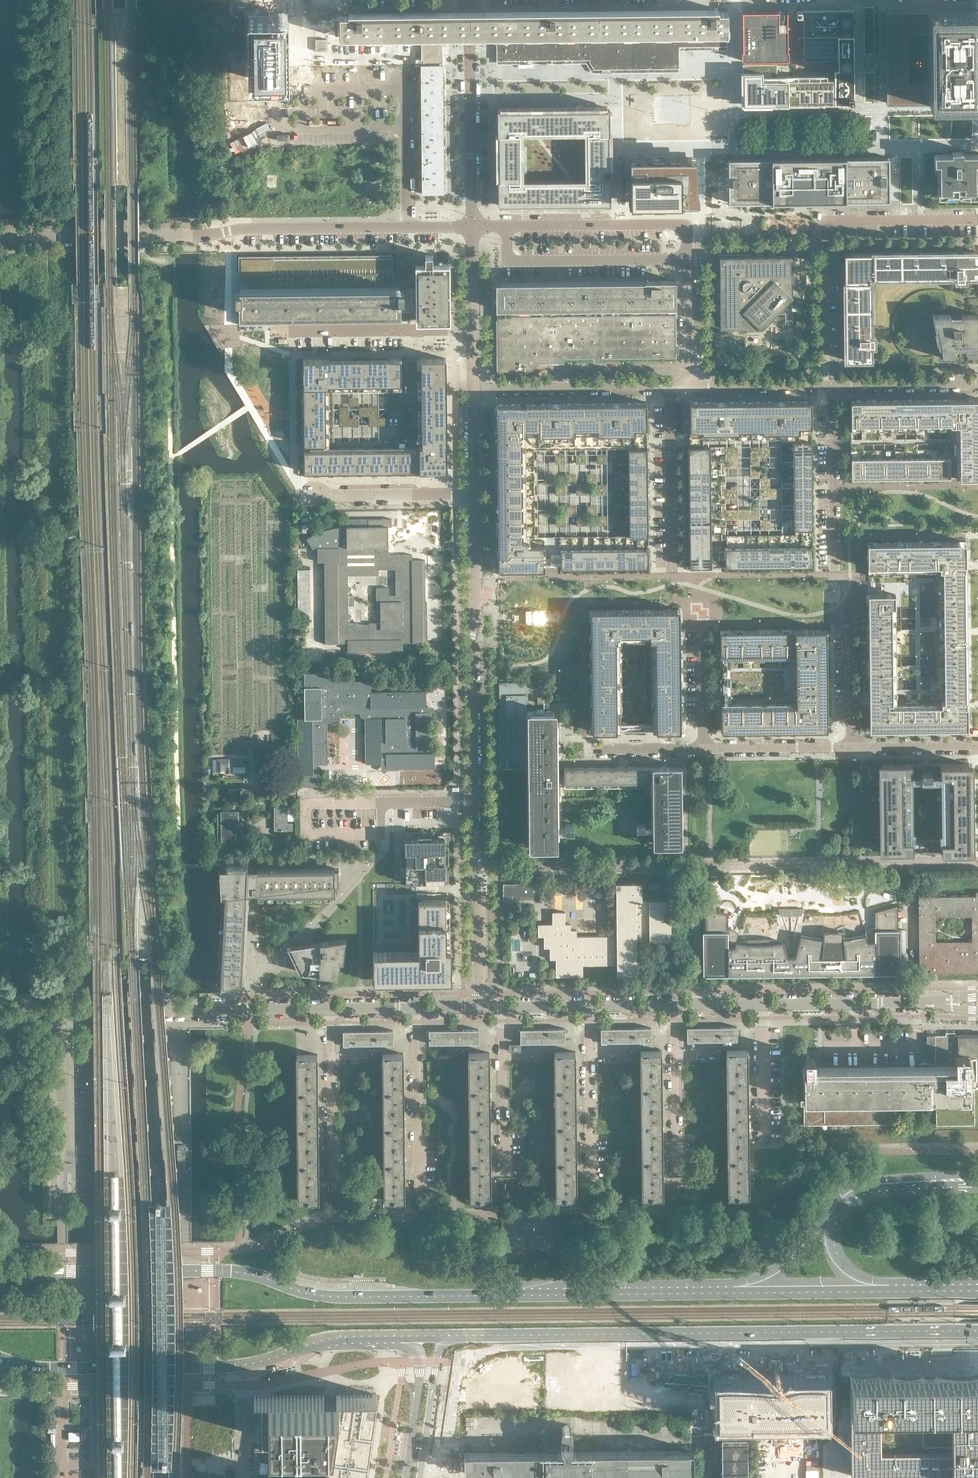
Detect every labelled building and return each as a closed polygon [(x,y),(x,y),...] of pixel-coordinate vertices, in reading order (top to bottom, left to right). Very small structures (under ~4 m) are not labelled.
[(727,45),(726,25),(726,11),(718,11),(718,9),(662,10),(662,34),(678,34),(679,46),(727,45)] [(885,103),(945,102),(977,102),(977,96),(977,9),(884,10),(885,103)] [(443,64),(442,50),(442,36),(451,36),(465,36),(473,36),(487,36),(496,36),(497,60),(590,59),(599,59),(598,10),(539,11),(487,11),(474,11),(464,12),(451,12),(349,13),(349,15),(341,15),(341,37),(421,37),(421,65),(443,64)] [(679,46),(678,34),(662,34),(662,10),(598,10),(599,59),(590,59),(590,62),(592,65),(594,69),(679,68),(679,46)] [(834,69),(834,103),(838,103),(838,104),(848,104),(850,103),(854,103),(854,97),(854,93),(853,35),(853,34),(853,28),(854,27),(855,26),(855,25),(856,23),(856,22),(856,20),(855,19),(855,17),(854,16),(853,10),(838,10),(837,10),(803,10),(803,11),(802,11),(802,10),(796,10),(797,16),(802,16),(802,15),(803,15),(804,60),(837,59),(838,69),(834,69)] [(788,60),(787,25),(787,11),(742,11),(743,60),(788,60)] [(289,16),(251,16),(252,78),(289,78),(289,66),(289,16)] [(443,81),(443,64),(421,65),(421,73),(418,73),(418,81),(443,81)] [(777,64),(743,64),(743,104),(777,104),(777,101),(786,101),(786,104),(827,103),(827,79),(818,79),(819,80),(777,80),(777,64)] [(443,97),(443,81),(418,81),(418,89),(421,89),(421,97),(443,97)] [(443,112),(443,97),(421,97),(421,105),(419,105),(419,113),(443,112)] [(499,109),(500,205),(612,204),(611,108),(554,108),(499,109)] [(443,128),(443,112),(419,113),(419,121),(421,121),(421,129),(443,128)] [(443,144),(443,128),(421,129),(421,137),(419,137),(419,145),(443,144)] [(444,160),(443,144),(419,145),(419,153),(422,153),(422,161),(444,160)] [(977,169),(977,154),(962,154),(962,151),(951,151),(951,154),(934,154),(934,168),(935,170),(937,170),(937,194),(937,197),(946,197),(946,194),(947,194),(947,192),(954,192),(954,194),(960,194),(960,192),(968,192),(968,194),(968,196),(977,196),(977,194),(977,176),(977,169)] [(889,201),(889,158),(889,157),(805,158),(728,158),(728,202),(783,202),(792,202),(812,201),(889,201)] [(631,160),(632,203),(666,203),(697,203),(697,159),(631,160)] [(444,176),(444,163),(444,160),(422,161),(422,169),(419,169),(419,177),(444,176)] [(444,193),(444,176),(419,177),(419,185),(422,185),(422,193),(444,193)] [(366,193),(387,194),(388,183),(367,182),(366,193)] [(965,252),(962,251),(960,251),(958,251),(957,251),(957,252),(957,280),(958,280),(959,281),(960,281),(961,281),(962,281),(963,280),(964,280),(977,280),(977,251),(965,252)] [(872,280),(871,253),(851,253),(850,253),(849,252),(848,252),(847,252),(846,252),(845,253),(844,253),(844,254),(844,255),(843,256),(843,257),(843,258),(844,259),(844,260),(844,280),(872,280)] [(873,295),(872,281),(887,281),(887,252),(871,253),(872,280),(844,280),(844,296),(873,295)] [(901,281),(901,252),(887,252),(887,281),(901,281)] [(915,280),(915,252),(901,252),(901,281),(915,280)] [(928,280),(957,280),(957,252),(915,252),(915,280),(928,280)] [(450,322),(449,264),(433,264),(432,254),(425,254),(425,264),(416,264),(416,288),(409,288),(409,310),(416,310),(416,322),(450,322)] [(792,297),(792,281),(794,281),(794,273),(791,273),(790,256),(776,256),(775,254),(768,254),(768,256),(763,256),(763,254),(756,254),(756,256),(751,256),(751,254),(717,254),(718,269),(720,269),(720,274),(720,275),(720,279),(720,281),(718,281),(718,282),(718,288),(720,288),(720,293),(718,293),(718,300),(720,300),(720,305),(718,305),(718,312),(720,312),(720,327),(738,327),(738,330),(746,330),(746,328),(761,328),(792,297)] [(392,288),(389,272),(392,272),(392,255),(239,256),(239,279),(236,290),(236,301),(239,301),(239,312),(240,312),(248,312),(253,312),(259,312),(265,312),(271,312),(277,312),(283,312),(289,311),(295,311),(301,311),(312,311),(320,311),(326,311),(331,311),(337,311),(343,311),(349,311),(354,311),(360,311),(366,311),(372,311),(377,311),(383,310),(389,310),(395,310),(400,310),(409,310),(409,288),(408,288),(394,288),(392,288)] [(675,306),(675,299),(675,280),(645,280),(645,283),(496,285),(496,308),(497,308),(556,307),(557,358),(564,358),(564,357),(570,357),(570,307),(584,307),(606,307),(628,306),(651,306),(675,306)] [(873,309),(873,295),(844,296),(845,309),(873,309)] [(629,357),(628,306),(606,307),(606,357),(629,357)] [(651,356),(651,306),(628,306),(629,357),(651,356)] [(676,357),(676,313),(675,313),(675,306),(651,306),(651,356),(675,356),(675,357),(676,357)] [(557,358),(556,307),(497,308),(497,316),(496,316),(496,320),(496,337),(527,337),(527,358),(549,358),(557,358)] [(584,357),(584,307),(570,307),(570,357),(584,357)] [(606,357),(606,307),(584,307),(584,357),(606,357)] [(873,323),(873,309),(845,309),(845,323),(873,323)] [(409,322),(409,310),(400,310),(401,322),(409,322)] [(320,323),(320,311),(312,311),(312,323),(320,323)] [(950,317),(950,314),(932,314),(934,326),(935,330),(934,330),(935,336),(951,335),(950,317)] [(961,314),(950,314),(950,317),(951,335),(951,357),(952,357),(952,358),(967,358),(977,358),(977,314),(961,314)] [(845,338),(873,338),(873,323),(845,323),(845,336),(845,338)] [(951,357),(951,335),(935,336),(936,341),(937,341),(938,345),(937,345),(940,357),(951,357)] [(873,360),(873,344),(874,344),(874,343),(874,342),(874,341),(874,340),(874,339),(874,338),(873,338),(845,338),(845,336),(845,338),(844,339),(844,341),(844,343),(845,344),(845,347),(845,360),(873,360)] [(527,358),(527,337),(496,337),(497,372),(528,372),(528,367),(527,367),(527,358)] [(319,359),(303,359),(303,369),(303,380),(303,387),(303,395),(303,402),(304,409),(304,416),(304,424),(304,431),(304,438),(304,445),(326,444),(325,387),(328,387),(328,384),(401,383),(401,359),(401,358),(391,358),(319,359)] [(420,471),(447,470),(446,358),(421,358),(421,359),(421,445),(419,445),(419,448),(304,449),(304,456),(304,472),(305,472),(313,472),(320,472),(328,471),(334,471),(342,471),(348,471),(356,471),(363,471),(371,471),(377,471),(385,471),(391,471),(400,471),(406,471),(414,471),(420,471)] [(951,399),(850,400),(851,458),(851,473),(851,478),(862,478),(922,477),(959,477),(959,478),(977,478),(977,399),(951,399)] [(690,402),(690,430),(702,430),(702,432),(740,432),(740,429),(762,429),(762,431),(794,431),(794,441),(812,441),(812,439),(811,400),(690,402)] [(647,423),(647,402),(526,403),(526,434),(647,433),(647,423)] [(522,434),(526,434),(526,403),(496,404),(497,439),(497,459),(497,468),(497,471),(497,479),(497,486),(498,506),(498,510),(498,521),(498,531),(498,539),(498,569),(529,569),(545,568),(545,567),(545,564),(545,563),(545,562),(544,538),(523,538),(522,434)] [(812,448),(812,441),(794,441),(793,441),(793,452),(812,452),(812,450),(812,448)] [(710,446),(690,447),(688,447),(688,449),(688,452),(688,458),(710,458),(710,446)] [(647,455),(647,448),(628,449),(628,460),(647,460),(647,458),(647,455)] [(812,459),(812,452),(793,452),(793,461),(793,463),(812,463),(812,461),(812,459)] [(710,469),(710,458),(688,458),(688,465),(688,467),(688,469),(710,469)] [(647,469),(647,466),(647,460),(628,460),(629,471),(647,471),(647,469)] [(812,470),(812,463),(793,463),(793,465),(793,474),(812,474),(812,472),(812,470)] [(710,480),(710,469),(688,469),(689,471),(689,474),(689,480),(710,480)] [(647,477),(647,471),(629,471),(629,482),(648,482),(647,480),(647,477)] [(812,480),(812,474),(793,474),(793,482),(793,485),(812,484),(812,483),(812,480)] [(710,490),(710,480),(689,480),(689,486),(689,489),(689,491),(710,490)] [(648,488),(648,482),(629,482),(629,493),(648,492),(648,490),(648,488)] [(812,491),(812,484),(793,485),(793,487),(793,495),(812,495),(812,494),(812,491)] [(711,501),(710,490),(689,491),(689,493),(689,495),(689,501),(711,501)] [(648,499),(648,492),(629,493),(629,503),(648,503),(648,501),(648,499)] [(812,502),(812,495),(793,495),(794,504),(794,506),(812,506),(812,504),(812,502)] [(711,512),(711,501),(689,501),(689,508),(689,510),(689,512),(711,512)] [(648,509),(648,503),(629,503),(629,514),(648,514),(648,512),(648,509)] [(812,513),(812,506),(794,506),(794,508),(794,517),(813,517),(812,515),(812,513)] [(711,523),(711,512),(689,512),(689,514),(689,517),(689,523),(711,523)] [(648,520),(648,514),(629,514),(629,525),(648,525),(648,523),(648,520)] [(813,524),(813,517),(794,517),(794,529),(796,529),(796,528),(813,528),(813,526),(813,524)] [(348,643),(348,652),(403,652),(403,642),(426,642),(425,560),(412,560),(412,554),(395,554),(395,560),(388,560),(388,526),(392,526),(392,518),(346,519),(346,526),(341,526),(338,527),(335,527),(332,528),(329,528),(325,530),(320,531),(317,532),(315,534),(310,536),(306,538),(313,548),(318,548),(318,561),(322,561),(323,643),(348,643)] [(711,534),(711,523),(689,523),(689,529),(689,532),(689,534),(711,534)] [(648,536),(648,533),(648,531),(648,525),(629,525),(629,545),(648,545),(648,543),(648,536)] [(813,542),(813,533),(813,531),(813,528),(796,528),(796,529),(796,543),(813,542)] [(711,544),(711,534),(689,534),(689,544),(689,545),(711,544)] [(966,592),(965,541),(867,542),(867,561),(868,574),(867,574),(867,575),(868,575),(868,582),(873,582),(876,582),(876,593),(873,593),(868,593),(868,617),(868,630),(868,642),(869,690),(869,701),(869,714),(869,729),(905,728),(942,728),(968,728),(967,702),(966,592)] [(711,555),(711,544),(689,545),(689,551),(689,553),(689,555),(711,555)] [(769,566),(769,546),(758,547),(758,566),(760,566),(763,566),(769,566)] [(780,566),(780,546),(769,546),(769,566),(771,566),(773,566),(780,566)] [(791,566),(790,546),(780,546),(780,566),(782,566),(784,566),(791,566)] [(801,566),(801,546),(790,546),(791,566),(793,566),(795,566),(801,566)] [(813,566),(813,546),(801,546),(801,566),(803,566),(806,566),(813,566)] [(737,567),(736,547),(725,547),(725,551),(725,555),(725,559),(725,567),(728,567),(730,567),(737,567)] [(747,566),(747,547),(736,547),(737,567),(739,567),(741,567),(747,566)] [(758,566),(758,547),(747,547),(747,566),(749,566),(752,566),(758,566)] [(572,568),(572,548),(560,549),(560,562),(560,564),(560,567),(560,568),(563,568),(566,568),(572,568)] [(583,568),(583,548),(572,548),(572,568),(574,568),(576,568),(583,568)] [(594,568),(593,548),(583,548),(583,568),(585,568),(587,568),(594,568)] [(604,568),(604,548),(593,548),(594,568),(596,568),(598,568),(604,568)] [(615,568),(615,548),(604,548),(604,568),(606,568),(609,568),(615,568)] [(626,568),(626,548),(615,548),(615,568),(617,568),(620,568),(626,568)] [(637,568),(637,548),(626,548),(626,568),(628,568),(631,568),(637,568)] [(648,567),(648,548),(637,548),(637,568),(639,568),(641,568),(648,567)] [(711,567),(711,555),(689,555),(689,558),(689,560),(690,567),(711,567)] [(310,611),(310,569),(298,569),(298,611),(310,611)] [(603,731),(636,731),(647,731),(669,731),(668,640),(680,640),(680,625),(672,625),(672,615),(665,615),(665,609),(651,609),(606,610),(606,616),(598,616),(598,625),(591,626),(591,641),(603,640),(603,731)] [(544,610),(525,610),(526,623),(544,623),(544,610)] [(827,729),(827,655),(826,642),(826,629),(720,630),(720,657),(720,667),(720,688),(720,698),(721,730),(797,729),(811,729),(827,729)] [(432,747),(432,711),(424,711),(424,707),(426,707),(426,690),(371,691),(371,680),(334,681),(334,672),(304,672),(305,718),(297,718),(298,786),(317,785),(317,764),(328,764),(327,722),(336,722),(338,722),(339,719),(340,718),(340,713),(365,712),(365,763),(381,763),(381,760),(386,760),(386,769),(435,768),(435,752),(429,752),(429,747),(432,747)] [(527,711),(526,688),(544,688),(544,681),(499,682),(500,734),(527,734),(527,728),(532,728),(532,738),(538,738),(538,731),(544,731),(544,711),(527,711)] [(532,738),(532,728),(527,728),(527,734),(500,734),(500,761),(554,761),(553,711),(544,711),(544,731),(538,731),(538,738),(532,738)] [(234,758),(234,771),(247,771),(247,757),(234,758)] [(229,765),(229,759),(213,759),(213,771),(224,771),(223,765),(229,765)] [(682,843),(682,788),(681,760),(670,760),(670,767),(655,767),(655,779),(656,843),(682,843)] [(555,844),(554,768),(554,761),(500,761),(500,768),(527,768),(528,844),(555,844)] [(926,775),(926,763),(902,763),(902,764),(881,764),(881,775),(882,852),(903,852),(913,852),(912,840),(910,840),(909,775),(926,775)] [(969,851),(968,763),(951,763),(926,763),(926,775),(942,774),(943,840),(940,840),(941,852),(952,851),(969,851)] [(594,783),(594,767),(579,768),(579,783),(594,783)] [(609,782),(609,767),(594,767),(594,783),(609,782)] [(625,782),(624,767),(609,767),(609,782),(625,782)] [(640,782),(640,767),(624,767),(625,782),(640,782)] [(655,779),(655,767),(640,767),(640,782),(645,782),(645,779),(655,779)] [(579,783),(579,768),(564,768),(560,768),(560,774),(564,774),(564,783),(579,783)] [(287,822),(287,813),(292,813),(292,808),(287,808),(287,806),(274,806),(274,830),(292,830),(292,822),(287,822)] [(236,843),(236,826),(234,826),(234,821),(239,821),(239,810),(221,811),(221,844),(236,843)] [(445,837),(432,837),(424,837),(405,837),(405,844),(405,846),(405,850),(405,856),(405,862),(405,881),(445,881),(445,837)] [(245,915),(247,885),(248,867),(247,867),(248,863),(227,862),(227,867),(219,867),(223,932),(221,981),(220,987),(237,982),(241,982),(245,915)] [(338,881),(338,870),(338,865),(248,867),(247,885),(252,886),(252,889),(254,889),(257,889),(257,893),(335,892),(335,881),(338,881)] [(637,958),(636,940),(649,940),(649,941),(671,941),(670,899),(649,900),(642,900),(641,882),(616,882),(617,935),(576,936),(576,929),(570,929),(570,923),(565,923),(565,911),(552,911),(553,923),(538,924),(538,936),(544,936),(544,947),(550,947),(550,959),(559,959),(559,964),(556,964),(556,976),(583,976),(582,964),(617,964),(617,976),(642,976),(642,958),(637,958)] [(448,893),(439,893),(416,893),(416,883),(373,883),(373,952),(373,979),(390,979),(447,979),(446,948),(449,948),(449,947),(451,947),(451,939),(449,939),(449,932),(451,932),(451,926),(451,915),(449,915),(449,908),(451,908),(451,896),(448,896),(448,893)] [(533,899),(533,883),(504,883),(504,891),(503,891),(503,894),(504,894),(504,899),(533,899)] [(930,972),(977,972),(977,968),(977,891),(976,891),(976,895),(930,896),(930,892),(918,892),(919,968),(930,968),(930,972)] [(900,973),(900,930),(898,930),(898,905),(897,905),(874,911),(875,926),(868,928),(867,928),(866,929),(865,930),(865,931),(865,933),(865,934),(860,935),(854,936),(849,937),(843,938),(842,931),(839,931),(833,931),(827,931),(823,931),(823,938),(818,938),(812,937),(805,935),(800,934),(795,957),(788,957),(783,941),(772,943),(771,940),(768,940),(763,940),(758,940),(755,940),(750,940),(747,941),(747,943),(736,942),(738,934),(738,933),(737,932),(737,931),(736,930),(734,930),(728,928),(728,913),(705,907),(704,907),(705,932),(703,932),(703,975),(705,975),(898,973),(900,973)] [(343,961),(346,938),(330,940),(324,941),(296,945),(292,945),(292,946),(288,946),(290,951),(300,971),(304,971),(304,972),(327,974),(328,974),(339,976),(340,961),(343,961)] [(737,1040),(737,1026),(687,1027),(687,1041),(737,1040)] [(651,1041),(651,1027),(601,1028),(601,1041),(651,1041)] [(565,1042),(565,1028),(520,1029),(520,1042),(565,1042)] [(479,1043),(479,1029),(454,1029),(429,1029),(429,1043),(479,1043)] [(393,1044),(393,1030),(343,1030),(343,1044),(393,1044)] [(973,1087),(973,1034),(954,1035),(953,1035),(953,1036),(953,1037),(950,1037),(947,1037),(947,1036),(947,1035),(946,1035),(935,1035),(935,1039),(935,1065),(814,1067),(814,1056),(804,1057),(804,1064),(805,1064),(805,1069),(803,1069),(804,1124),(895,1123),(895,1096),(935,1096),(935,1123),(974,1122),(973,1087)] [(935,1039),(935,1035),(926,1035),(927,1047),(933,1047),(933,1043),(935,1039)] [(747,1086),(747,1059),(747,1049),(726,1049),(727,1086),(747,1086)] [(661,1087),(661,1060),(661,1050),(641,1050),(641,1087),(661,1087)] [(575,1088),(575,1061),(575,1051),(554,1051),(555,1088),(575,1088)] [(489,1089),(489,1062),(489,1052),(468,1052),(469,1089),(489,1089)] [(403,1090),(403,1063),(403,1053),(382,1053),(382,1066),(383,1090),(403,1090)] [(317,1090),(317,1063),(317,1054),(296,1054),(297,1091),(317,1090)] [(748,1122),(747,1095),(747,1086),(727,1086),(727,1123),(748,1122)] [(662,1123),(661,1096),(661,1087),(641,1087),(641,1123),(662,1123)] [(576,1124),(575,1097),(575,1088),(555,1088),(555,1124),(576,1124)] [(490,1125),(490,1098),(489,1089),(469,1089),(469,1125),(490,1125)] [(318,1127),(318,1100),(317,1090),(297,1091),(297,1127),(318,1127)] [(404,1126),(403,1099),(403,1090),(383,1090),(383,1126),(404,1126)] [(748,1158),(748,1132),(748,1122),(727,1123),(727,1159),(748,1158)] [(662,1159),(662,1132),(662,1123),(641,1123),(641,1160),(662,1159)] [(576,1160),(576,1133),(576,1124),(555,1124),(555,1161),(576,1160)] [(490,1161),(490,1134),(490,1125),(469,1125),(469,1161),(490,1161)] [(404,1162),(404,1135),(404,1126),(383,1126),(383,1162),(404,1162)] [(318,1163),(318,1136),(318,1127),(297,1127),(297,1163),(318,1163)] [(749,1195),(748,1168),(748,1158),(727,1159),(728,1186),(728,1196),(749,1195)] [(663,1196),(662,1169),(662,1159),(641,1160),(642,1196),(663,1196)] [(577,1197),(576,1170),(576,1160),(555,1161),(556,1197),(577,1197)] [(491,1198),(490,1170),(490,1161),(469,1161),(470,1198),(491,1198)] [(405,1199),(404,1171),(404,1162),(383,1162),(383,1175),(384,1189),(384,1199),(405,1199)] [(319,1190),(318,1172),(318,1163),(297,1163),(298,1190),(298,1200),(319,1200),(319,1190)] [(850,1376),(850,1378),(850,1381),(850,1388),(850,1443),(851,1443),(851,1475),(878,1475),(878,1476),(977,1475),(977,1375),(850,1376)] [(729,1377),(717,1377),(717,1427),(750,1427),(760,1427),(825,1426),(825,1398),(824,1376),(759,1377),(750,1377),(729,1377)] [(254,1395),(254,1435),(273,1435),(318,1434),(319,1427),(332,1427),(324,1477),(364,1477),(376,1394),(349,1394),(336,1395),(324,1395),(320,1395),(273,1395),(254,1395)] [(56,1431),(56,1423),(48,1423),(48,1431),(56,1431)] [(584,1472),(693,1470),(693,1449),(570,1451),(570,1448),(571,1448),(572,1441),(572,1435),(571,1425),(562,1425),(560,1435),(560,1441),(561,1448),(563,1448),(563,1451),(464,1452),(465,1473),(549,1472),(549,1477),(584,1477),(584,1472)] [(80,1440),(79,1431),(69,1431),(69,1440),(80,1440)] [(747,1436),(721,1436),(722,1477),(747,1477),(747,1436)] [(266,1477),(283,1477),(287,1450),(271,1447),(268,1471),(266,1477)]
